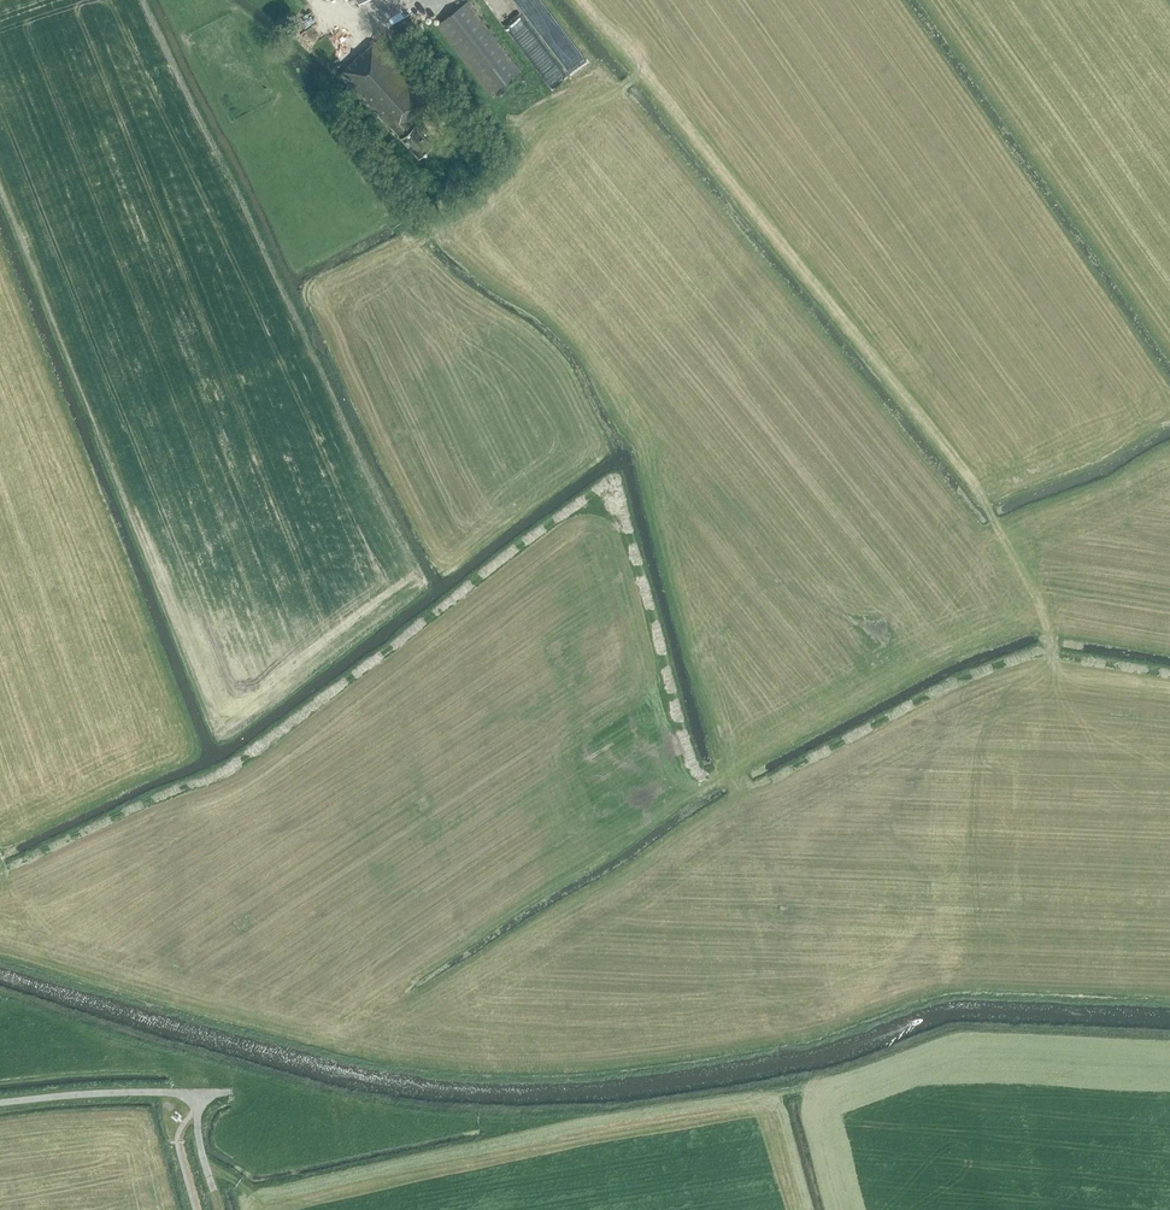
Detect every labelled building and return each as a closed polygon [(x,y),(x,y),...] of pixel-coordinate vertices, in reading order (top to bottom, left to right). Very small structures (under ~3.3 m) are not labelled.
[(437,25),(489,94),(520,70),(467,1),(437,25)] [(400,137),(418,157),(431,145),(409,120),(431,101),(376,40),(338,74),(384,124),(387,122),(400,136),(400,137)]
